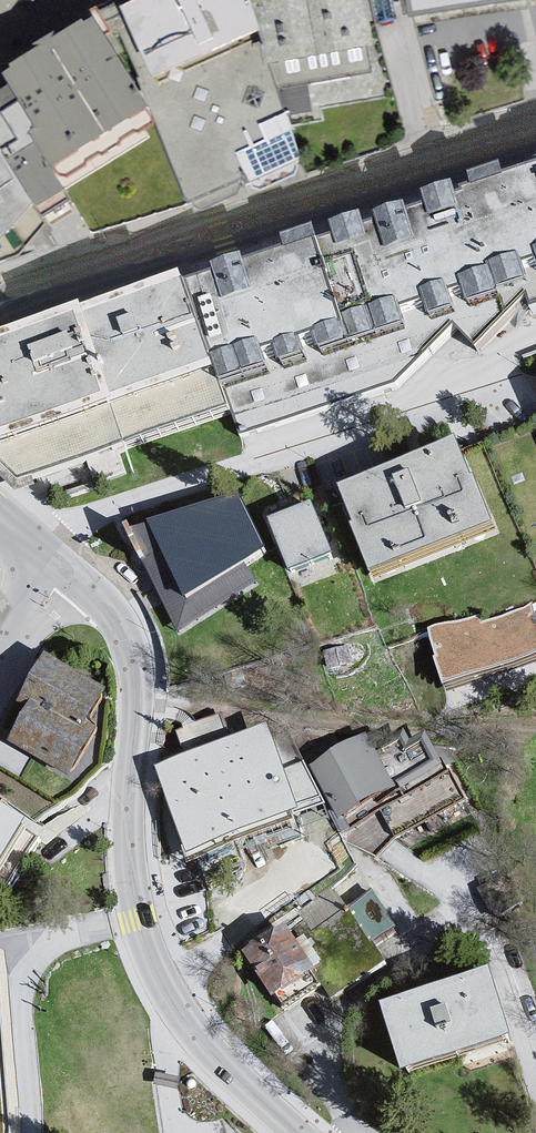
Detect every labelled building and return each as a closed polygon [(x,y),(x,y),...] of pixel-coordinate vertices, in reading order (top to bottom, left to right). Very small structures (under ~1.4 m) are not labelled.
[(127,11),(156,83),(263,35),(253,0),(153,0),(127,11)] [(371,0),(253,0),(263,35),(274,71),(382,48),(371,0)] [(418,18),(535,4),(535,0),(415,0),(418,18)] [(154,110),(193,204),(305,172),(274,71),(263,35),(156,83),(127,11),(96,21),(154,110)] [(0,101),(0,123),(54,246),(91,234),(57,170),(154,110),(96,21),(16,73),(6,78),(12,93),(0,101)] [(274,71),(305,172),(395,148),(410,132),(382,48),(274,71)] [(91,234),(193,204),(154,110),(57,170),(91,234)] [(54,246),(0,123),(0,268),(54,246)] [(189,290),(218,383),(240,442),(399,395),(457,338),(477,359),(530,310),(535,321),(535,182),(440,212),(271,264),(189,290)] [(129,415),(218,383),(189,290),(97,325),(0,357),(0,461),(129,415)] [(466,452),(354,496),(391,580),(507,537),(466,452)] [(246,503),(132,538),(154,589),(181,636),(210,619),(264,589),(252,571),(274,558),(246,503)] [(321,507),(279,525),(297,579),(339,561),(321,507)] [(49,657),(18,710),(34,717),(11,756),(73,793),(105,740),(94,733),(115,697),(49,657)] [(275,735),(159,774),(194,862),(311,824),(290,774),(275,735)] [(375,740),(314,770),(347,828),(405,798),(404,791),(439,772),(423,753),(410,759),(404,749),(383,759),(375,740)] [(306,767),(294,772),(290,774),(311,824),(333,811),(306,767)] [(39,837),(0,812),(0,897),(39,837)] [(289,935),(246,959),(287,1015),(319,991),(335,1006),(391,971),(353,913),(301,945),(289,935)] [(501,983),(390,1014),(413,1083),(525,1050),(501,983)]
